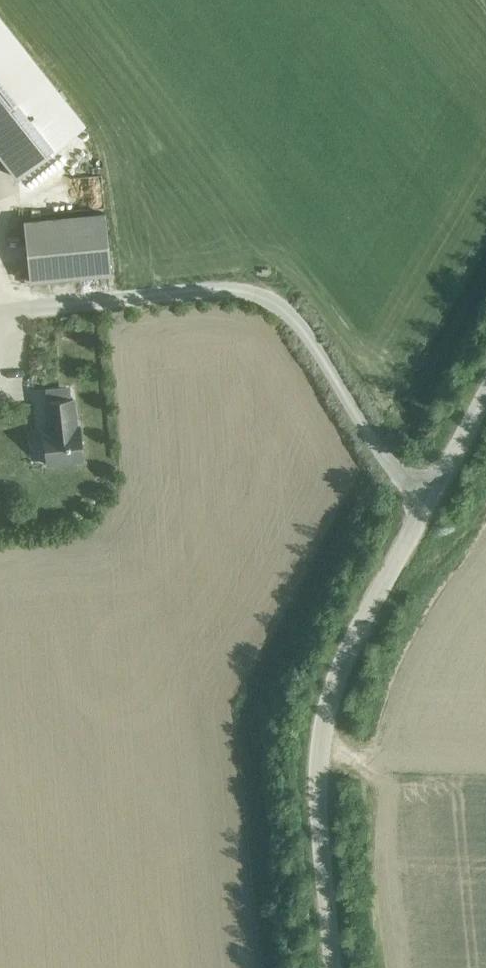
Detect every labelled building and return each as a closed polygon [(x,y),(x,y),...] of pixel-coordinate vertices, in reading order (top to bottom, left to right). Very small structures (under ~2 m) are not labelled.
[(19,177),(86,124),(0,15),(0,153),(19,177)] [(25,220),(31,281),(112,273),(106,212),(25,220)] [(49,384),(50,400),(47,401),(50,429),(43,430),(47,464),(85,460),(81,426),(77,426),(72,382),(49,384)]
